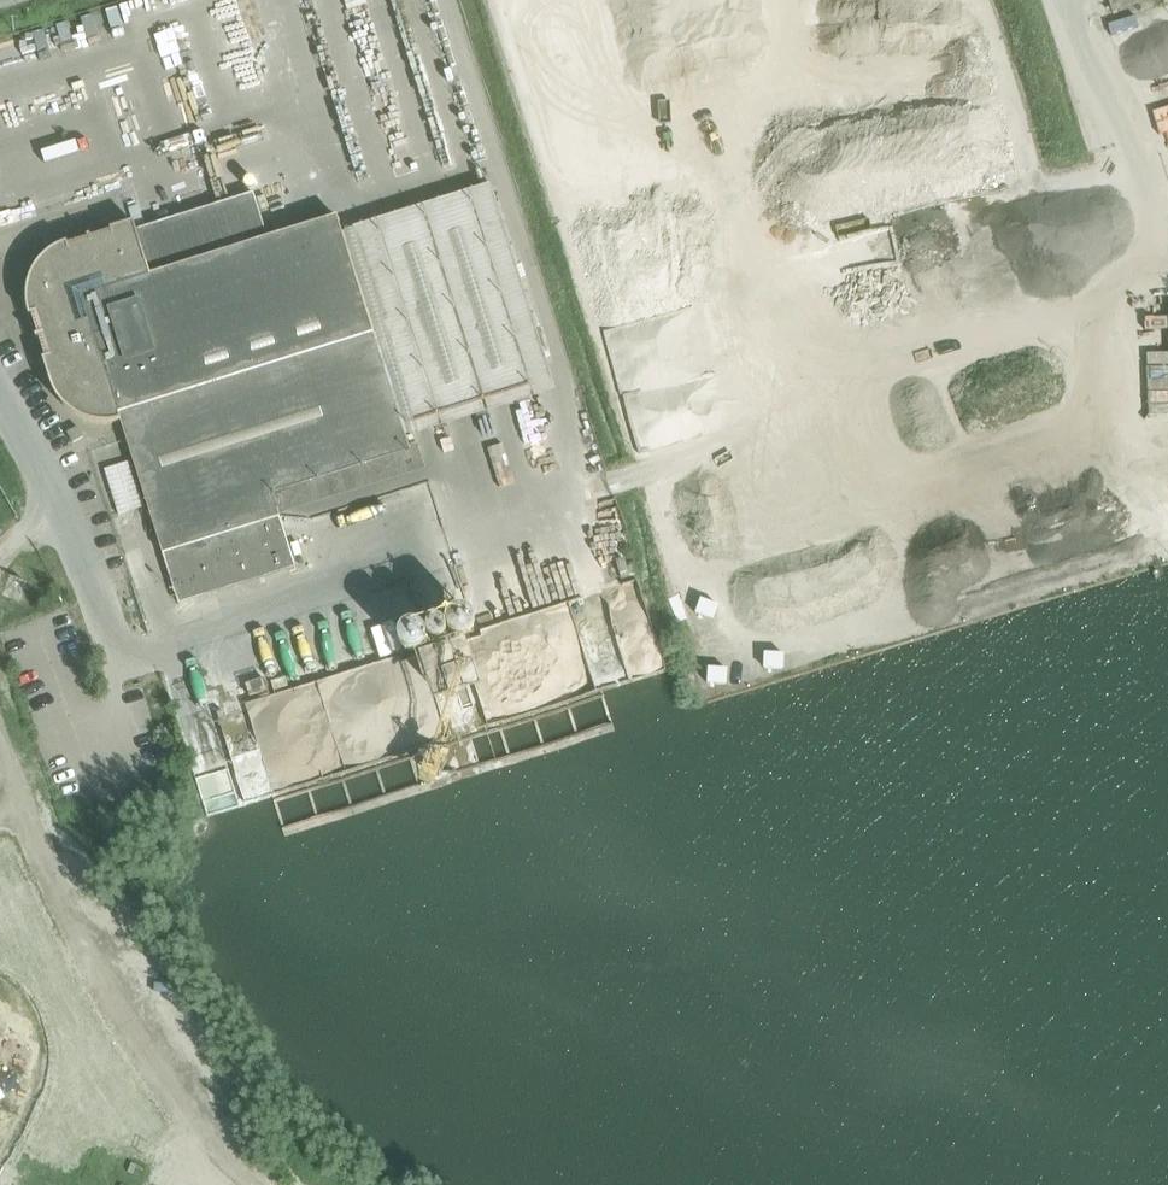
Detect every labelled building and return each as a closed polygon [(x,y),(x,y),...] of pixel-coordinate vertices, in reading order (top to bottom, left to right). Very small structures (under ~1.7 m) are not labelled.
[(1112,10),(1146,0),(1109,0),(1112,10)] [(1167,194),(1167,166),(1165,161),(1153,168),(1167,194)] [(43,359),(51,384),(53,389),(55,392),(56,394),(59,398),(62,403),(66,407),(68,409),(71,411),(75,414),(79,416),(84,419),(90,421),(95,422),(101,422),(105,423),(111,422),(115,422),(121,420),(178,599),(295,562),(273,493),(411,450),(337,216),(268,238),(254,193),(137,230),(134,222),(111,229),(113,236),(93,242),(91,236),(88,236),(90,243),(70,249),(68,242),(62,244),(58,246),(55,248),(50,251),(48,253),(44,256),(41,260),(38,263),(37,265),(34,270),(31,276),(30,278),(29,281),(28,285),(28,288),(27,291),(27,294),(27,300),(27,303),(28,308),(29,311),(30,315),(36,313),(43,333),(36,336),(37,338),(44,336),(50,356),(43,359)] [(849,312),(884,335),(892,322),(857,299),(849,312)] [(646,333),(604,345),(607,357),(650,346),(646,333)] [(1151,398),(1167,398),(1167,351),(1150,352),(1151,398)] [(574,583),(595,675),(636,665),(633,654),(661,648),(643,568),(574,583)] [(708,585),(685,591),(691,613),(714,607),(708,585)] [(411,633),(421,654),(443,644),(432,622),(411,633)] [(475,691),(447,699),(453,720),(481,712),(475,691)] [(202,778),(233,770),(228,752),(198,760),(202,778)]
